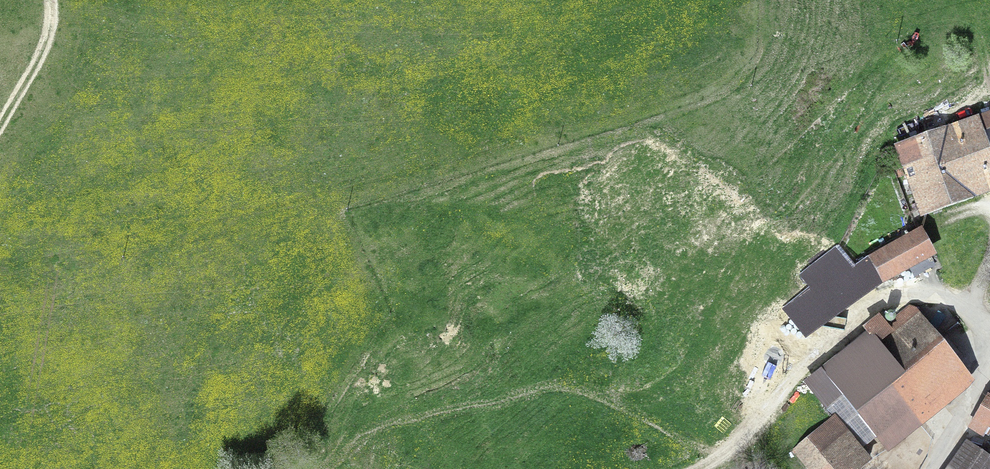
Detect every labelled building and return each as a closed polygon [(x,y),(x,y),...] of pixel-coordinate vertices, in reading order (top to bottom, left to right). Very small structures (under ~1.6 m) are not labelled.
[(983,157),(989,155),(989,115),(894,148),(917,212),(989,187),(989,179),(983,157)] [(911,265),(915,273),(936,263),(922,235),(862,265),(872,285),(911,265)] [(870,334),(810,381),(822,397),(837,386),(878,439),(962,373),(909,307),(885,326),(879,318),(866,328),(870,334)] [(976,419),(989,427),(989,394),(976,419)] [(833,417),(793,447),(810,468),(863,468),(870,464),(833,417)] [(969,447),(953,468),(989,468),(989,461),(969,447)]
